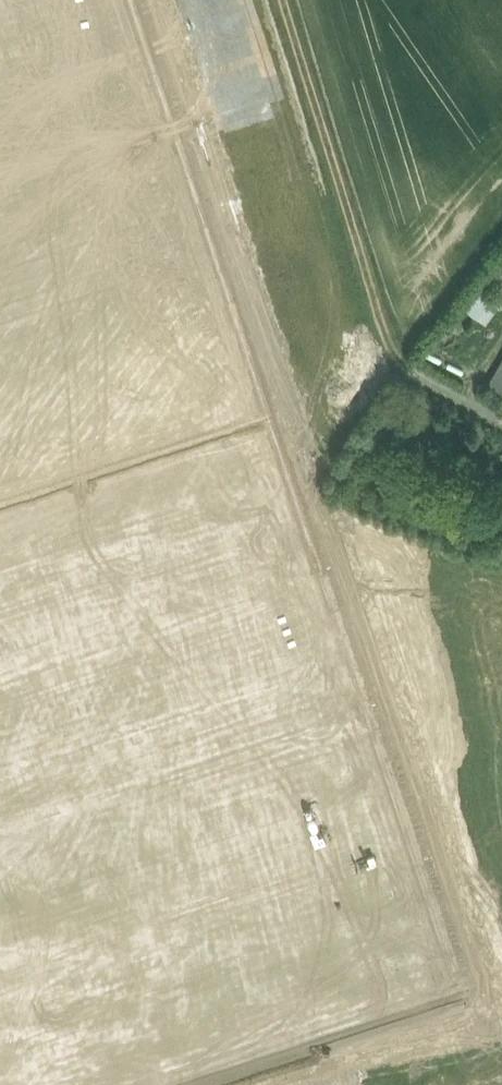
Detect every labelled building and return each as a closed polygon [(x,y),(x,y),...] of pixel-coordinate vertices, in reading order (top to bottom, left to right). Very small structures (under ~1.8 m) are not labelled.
[(489,385),(501,393),(501,362),(489,385)]
